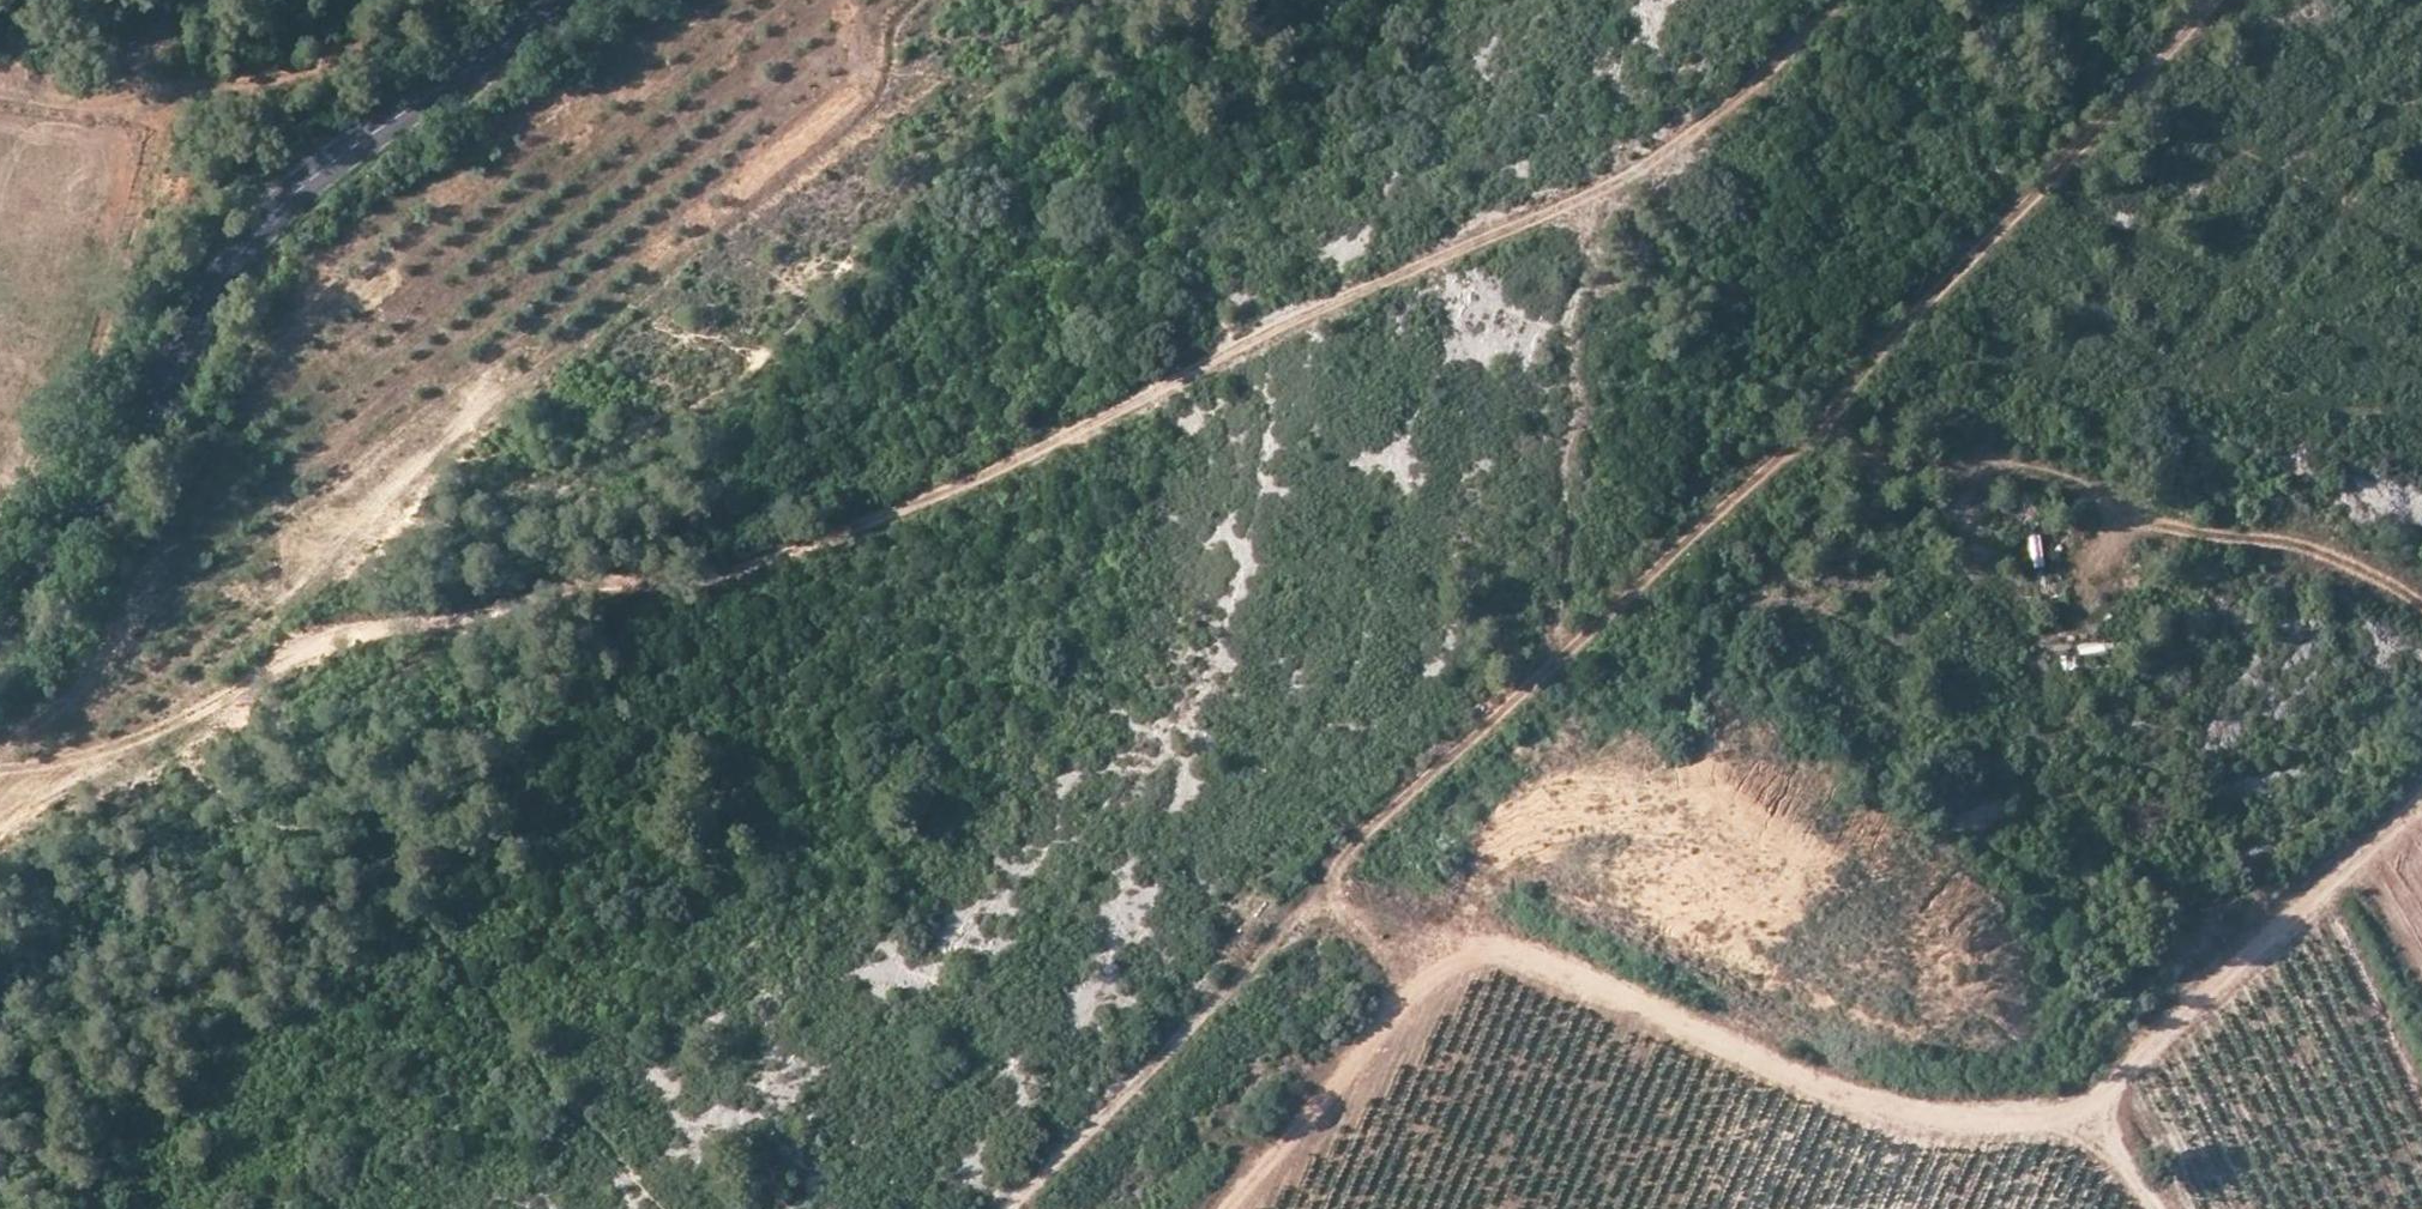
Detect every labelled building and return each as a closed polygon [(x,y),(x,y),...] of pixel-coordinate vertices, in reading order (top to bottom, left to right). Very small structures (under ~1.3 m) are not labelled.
[(2018,538),(2025,594),(2046,591),(2039,535),(2018,538)]
